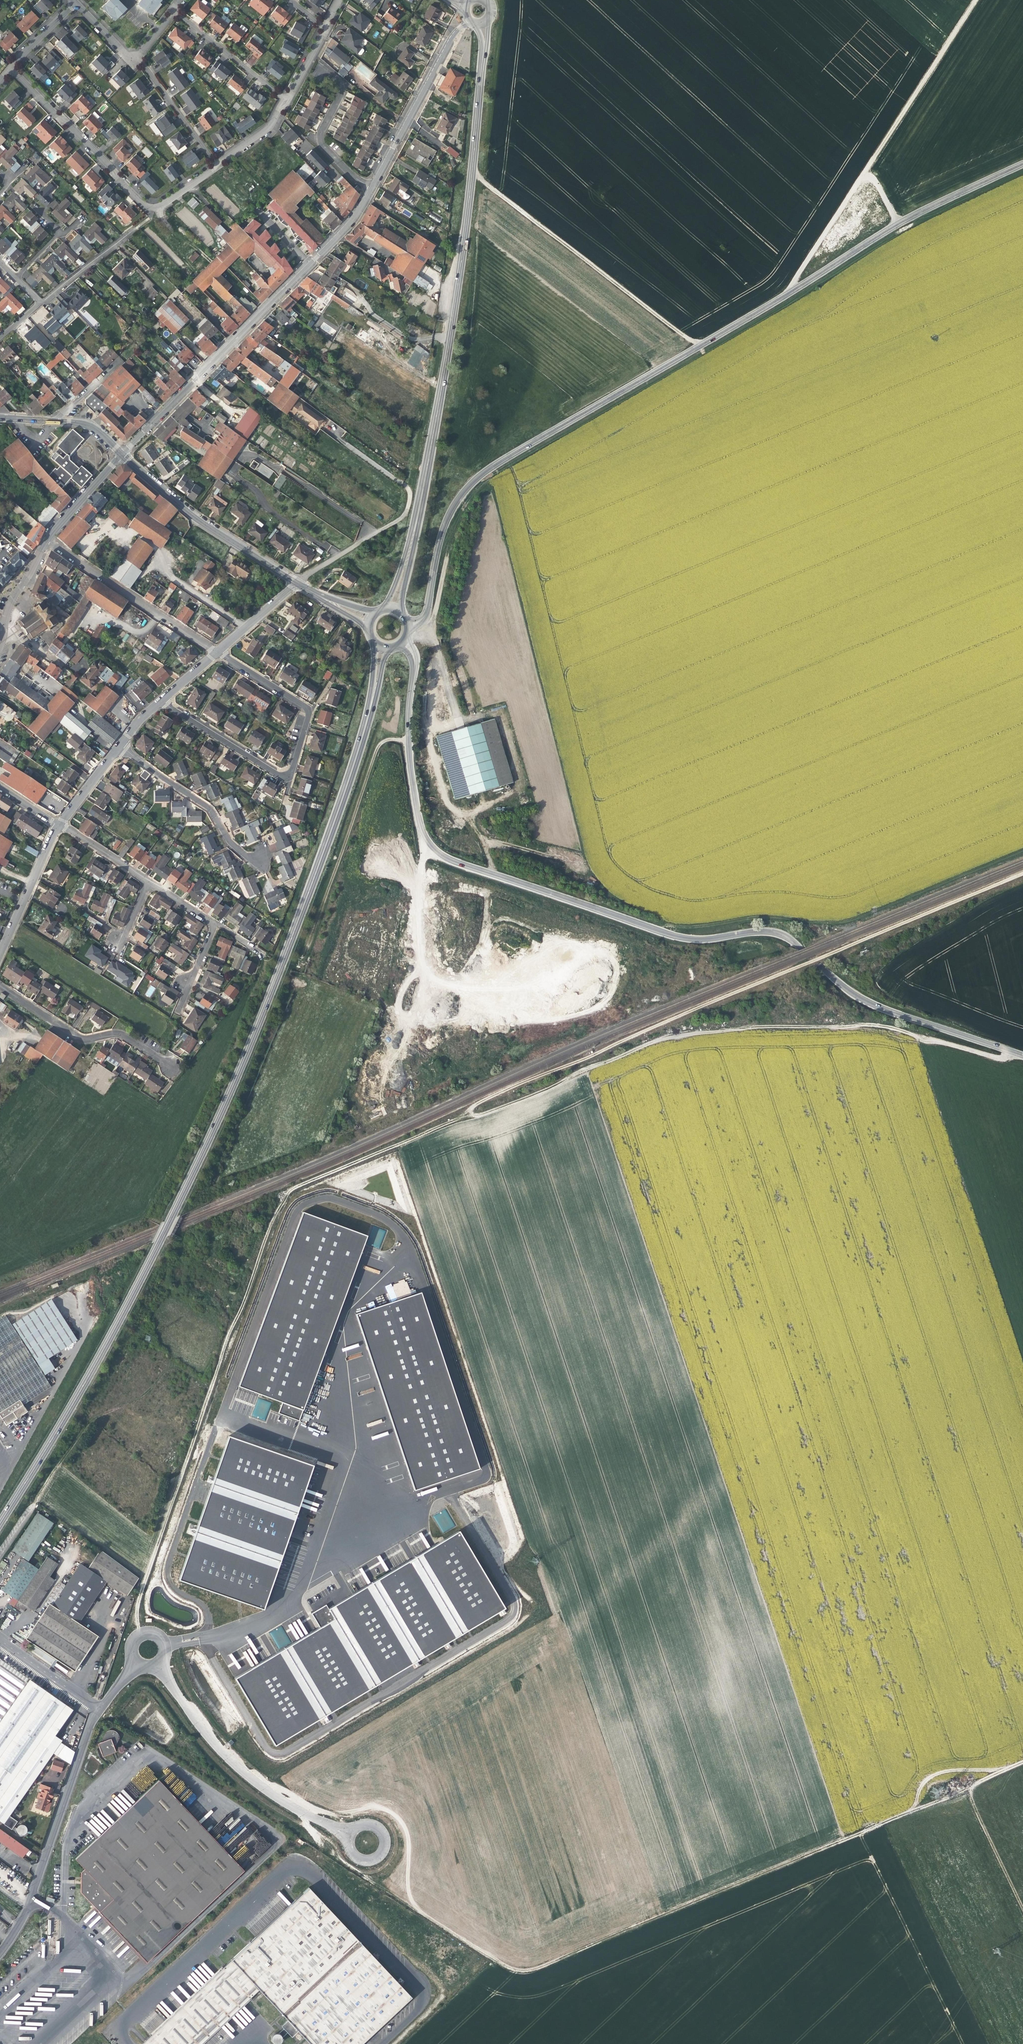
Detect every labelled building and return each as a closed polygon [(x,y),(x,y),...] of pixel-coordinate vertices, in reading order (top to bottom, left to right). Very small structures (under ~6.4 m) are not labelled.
[(48,0),(40,0),(33,6),(40,14),(45,9),(46,7),(48,9),(53,5),(48,0)] [(119,0),(109,0),(101,7),(114,21),(127,9),(121,3),(119,0)] [(163,0),(140,0),(137,4),(145,10),(152,16),(164,1),(163,0)] [(199,0),(198,0),(190,9),(197,14),(203,19),(210,9),(205,5),(201,2),(199,0)] [(251,1),(261,9),(258,12),(263,15),(273,3),(269,0),(251,0),(251,1)] [(261,9),(251,1),(248,4),(258,12),(261,9)] [(434,22),(436,19),(440,11),(441,10),(439,9),(436,8),(431,5),(424,17),(434,22)] [(280,8),(278,6),(271,14),(284,25),(291,16),(285,11),(283,9),(281,7),(280,8)] [(390,9),(384,16),(394,25),(401,15),(397,12),(396,13),(394,11),(390,9)] [(39,18),(31,11),(16,25),(24,33),(27,30),(25,29),(31,24),(32,25),(39,18)] [(443,17),(445,13),(440,11),(436,19),(441,21),(442,19),(443,17)] [(379,22),(384,17),(377,12),(374,18),(379,22)] [(228,24),(216,15),(215,15),(210,22),(208,24),(213,27),(215,29),(217,30),(217,31),(220,33),(228,24)] [(360,20),(357,18),(352,24),(365,33),(373,22),(364,15),(361,18),(360,20)] [(302,25),(296,22),(289,33),(299,38),(297,41),(301,44),(309,30),(305,28),(305,27),(302,25)] [(245,32),(233,23),(226,32),(229,35),(229,34),(232,36),(234,38),(233,38),(238,42),(245,32)] [(87,34),(78,25),(76,27),(74,29),(75,31),(70,36),(77,43),(87,34)] [(415,41),(423,45),(426,40),(427,37),(428,38),(431,32),(422,27),(415,41)] [(183,33),(176,28),(169,37),(184,49),(191,40),(188,37),(187,38),(182,34),(183,33)] [(362,47),(367,40),(353,29),(348,36),(350,37),(349,39),(348,40),(347,39),(344,43),(361,55),(365,49),(362,47)] [(11,32),(0,42),(0,45),(5,51),(11,45),(18,39),(11,32)] [(77,49),(65,36),(60,40),(54,46),(64,57),(67,54),(69,57),(77,49)] [(254,52),(259,47),(260,45),(251,38),(245,45),(250,49),(254,52)] [(332,38),(324,52),(342,67),(346,62),(347,61),(350,58),(336,46),(338,43),(332,38)] [(297,46),(285,39),(282,43),(284,43),(280,51),(293,58),(296,53),(297,50),(295,49),(297,46)] [(264,51),(259,47),(254,52),(252,54),(258,58),(264,51)] [(409,67),(414,61),(409,58),(411,56),(413,53),(406,48),(398,58),(409,67)] [(203,49),(201,49),(194,58),(206,67),(213,59),(207,54),(207,55),(205,54),(206,53),(206,51),(203,49)] [(49,53),(57,61),(58,62),(61,59),(52,50),(48,53),(49,53)] [(171,62),(162,50),(152,57),(156,62),(158,61),(160,64),(163,68),(171,62)] [(48,69),(57,61),(49,53),(47,56),(46,55),(44,57),(43,58),(44,59),(41,61),(48,69)] [(105,60),(100,54),(91,63),(103,75),(114,64),(111,61),(109,64),(105,60)] [(251,66),(257,59),(252,55),(246,62),(251,66)] [(276,62),(272,59),(265,68),(271,73),(278,79),(283,72),(274,64),(276,62)] [(60,64),(58,62),(57,61),(48,69),(51,72),(60,64)] [(213,73),(214,72),(220,64),(216,61),(209,70),(213,73)] [(351,67),(346,62),(342,67),(337,73),(343,77),(351,67)] [(369,80),(373,74),(359,62),(354,68),(369,80)] [(220,63),(220,64),(214,72),(224,80),(230,72),(225,68),(220,63)] [(32,70),(39,78),(44,72),(46,71),(38,64),(36,66),(35,64),(32,66),(30,69),(32,70)] [(189,85),(176,67),(167,74),(174,83),(180,91),(189,85)] [(440,88),(454,95),(464,75),(450,68),(445,77),(440,88)] [(120,70),(112,78),(121,87),(129,79),(124,74),(120,70)] [(48,77),(44,72),(39,78),(43,82),(48,77)] [(403,72),(400,77),(395,73),(390,80),(404,90),(408,84),(412,79),(403,72)] [(76,85),(82,79),(78,75),(72,81),(76,85)] [(239,79),(234,75),(228,82),(241,93),(246,86),(243,84),(244,83),(239,79)] [(396,94),(375,77),(371,82),(371,83),(380,90),(375,96),(383,102),(386,98),(388,95),(391,98),(392,98),(393,99),(394,98),(395,98),(396,97),(396,96),(396,95),(396,94)] [(138,79),(129,85),(140,99),(149,92),(144,84),(143,85),(141,83),(138,79)] [(73,93),(64,84),(56,91),(59,94),(59,95),(61,97),(62,98),(65,100),(66,100),(68,102),(77,94),(74,91),(73,93)] [(202,104),(190,88),(180,96),(186,104),(192,111),(202,104)] [(258,95),(250,88),(243,97),(257,109),(265,99),(261,95),(260,96),(258,95)] [(17,95),(13,91),(4,99),(14,110),(22,103),(18,100),(15,97),(17,95)] [(311,99),(319,104),(321,100),(323,101),(325,97),(315,91),(311,99)] [(93,106),(82,95),(68,108),(74,113),(79,108),(82,111),(85,114),(93,106)] [(151,96),(142,102),(153,117),(162,110),(159,107),(156,103),(151,96)] [(350,104),(351,104),(361,109),(365,101),(356,96),(354,100),(353,99),(350,104)] [(317,113),(319,109),(317,108),(320,104),(319,104),(311,99),(307,108),(316,113),(317,113)] [(28,102),(23,107),(28,112),(33,107),(28,102)] [(361,109),(351,104),(349,108),(350,109),(348,113),(356,117),(357,118),(361,109)] [(29,113),(28,112),(23,107),(16,113),(29,126),(36,120),(31,115),(31,116),(28,114),(29,113)] [(302,116),(310,120),(312,117),(314,117),(316,113),(307,108),(306,108),(302,116)] [(215,124),(206,112),(197,119),(199,122),(202,126),(205,131),(215,124)] [(165,113),(153,122),(160,132),(161,132),(164,137),(175,129),(168,118),(165,113)] [(352,126),(356,117),(348,113),(347,113),(345,117),(344,116),(342,120),(342,121),(352,126)] [(445,113),(442,119),(443,119),(442,122),(441,123),(440,122),(437,128),(447,134),(455,118),(445,113)] [(103,125),(91,114),(84,121),(89,127),(88,128),(94,134),(103,125)] [(372,122),(374,123),(381,127),(383,123),(385,123),(385,122),(387,119),(376,114),(372,122)] [(238,124),(235,121),(232,123),(239,133),(247,128),(255,122),(250,115),(238,124)] [(308,130),(310,126),(308,125),(311,121),(310,120),(302,116),(298,124),(308,130)] [(170,121),(168,118),(175,129),(176,128),(170,121)] [(50,126),(43,119),(32,130),(37,134),(39,132),(48,141),(56,132),(50,126)] [(352,126),(342,121),(340,125),(341,126),(339,130),(347,134),(348,134),(352,126)] [(383,128),(382,128),(381,127),(374,123),(369,131),(379,137),(380,137),(382,133),(381,132),(383,128)] [(121,135),(112,126),(106,132),(104,129),(100,133),(105,138),(107,140),(110,137),(113,140),(115,138),(117,139),(121,135)] [(196,129),(201,134),(205,131),(200,126),(196,129)] [(232,137),(224,126),(209,136),(217,147),(222,143),(221,143),(226,139),(226,140),(227,141),(232,137)] [(291,128),(282,137),(288,144),(298,135),(291,128)] [(343,142),(347,134),(339,130),(338,129),(336,133),(335,132),(333,137),(343,142)] [(365,139),(365,140),(374,144),(376,140),(377,141),(378,140),(379,137),(369,131),(365,139)] [(48,141),(39,132),(37,134),(45,143),(48,141)] [(177,149),(184,144),(186,143),(184,139),(183,137),(182,136),(181,136),(178,132),(170,138),(177,149)] [(59,135),(49,146),(52,149),(53,148),(63,157),(71,150),(71,147),(69,145),(66,145),(66,146),(63,144),(65,142),(66,141),(63,138),(62,139),(59,135)] [(137,145),(141,142),(136,135),(132,138),(137,145)] [(296,143),(298,145),(303,141),(299,137),(290,144),(292,147),(296,143)] [(112,149),(116,152),(122,146),(126,150),(130,146),(123,139),(112,149)] [(371,154),(373,149),(372,149),(374,144),(365,140),(360,148),(370,153),(371,154)] [(415,140),(412,145),(415,146),(414,148),(413,150),(410,148),(407,153),(416,158),(418,155),(423,158),(421,161),(426,164),(429,160),(428,159),(430,155),(432,156),(434,151),(415,140)] [(8,170),(15,163),(10,159),(13,156),(20,148),(15,143),(7,151),(0,158),(0,161),(4,165),(8,170)] [(187,148),(184,144),(177,149),(174,151),(177,155),(187,148)] [(126,150),(122,146),(116,152),(115,153),(119,156),(120,157),(118,159),(121,162),(130,153),(126,150)] [(148,158),(153,153),(145,146),(141,151),(148,158)] [(449,146),(445,150),(455,157),(459,153),(449,146)] [(356,156),(364,161),(367,157),(368,158),(369,157),(370,153),(360,148),(356,156)] [(321,172),(328,166),(312,150),(306,156),(321,172)] [(83,159),(76,151),(66,161),(79,174),(89,165),(83,159)] [(191,154),(189,151),(179,158),(182,162),(183,160),(188,167),(198,160),(195,156),(193,153),(191,154)] [(362,170),(365,166),(363,165),(365,161),(364,161),(356,156),(352,164),(362,170)] [(144,168),(133,157),(125,164),(129,167),(131,169),(129,170),(135,176),(144,168)] [(16,162),(15,163),(8,170),(11,172),(18,165),(16,162)] [(180,171),(174,163),(163,170),(171,180),(176,177),(178,175),(176,173),(180,171)] [(303,196),(306,193),(311,188),(303,181),(313,171),(305,163),(295,173),(270,197),(273,200),(286,213),(295,204),(298,201),(300,203),(305,198),(303,196)] [(20,166),(18,165),(11,172),(13,174),(20,166)] [(25,176),(25,177),(32,183),(36,178),(43,185),(48,181),(47,180),(50,177),(36,165),(30,171),(25,176)] [(97,175),(91,168),(82,177),(91,187),(91,189),(93,190),(94,190),(95,191),(104,182),(103,181),(104,181),(101,178),(100,178),(97,175)] [(267,194),(270,197),(295,173),(292,169),(267,194)] [(322,188),(331,180),(322,170),(313,178),(322,188)] [(415,176),(413,180),(423,187),(425,184),(430,188),(435,180),(419,170),(415,176)] [(150,174),(147,171),(138,180),(145,187),(151,193),(157,187),(147,177),(150,174)] [(33,184),(32,183),(25,177),(23,179),(31,186),(33,184)] [(398,190),(403,194),(405,192),(409,185),(396,177),(393,182),(388,189),(396,194),(398,190)] [(342,184),(346,188),(348,190),(352,186),(344,178),(340,182),(342,184)] [(14,188),(16,191),(20,194),(24,190),(31,197),(37,192),(31,186),(23,179),(18,183),(14,188)] [(46,206),(52,200),(48,196),(55,188),(50,184),(37,197),(42,202),(46,206)] [(112,189),(107,184),(99,192),(103,197),(106,201),(105,202),(109,206),(110,206),(116,201),(121,197),(117,193),(115,195),(113,192),(111,190),(112,189)] [(352,186),(348,190),(344,193),(354,203),(359,194),(358,193),(357,192),(354,188),(352,186)] [(350,210),(354,203),(344,193),(348,190),(346,188),(338,197),(350,210)] [(24,198),(20,194),(16,191),(14,194),(21,201),(24,198)] [(389,210),(389,209),(391,207),(396,198),(385,191),(382,196),(379,200),(384,203),(382,206),(389,210)] [(9,198),(4,202),(11,209),(15,204),(23,212),(27,207),(21,201),(14,194),(13,193),(9,198)] [(350,210),(338,197),(333,201),(340,208),(335,215),(341,221),(344,217),(347,214),(346,214),(347,212),(348,213),(350,210)] [(317,200),(327,210),(329,208),(322,201),(321,199),(320,198),(317,200)] [(52,200),(46,206),(49,209),(50,207),(52,209),(58,203),(53,199),(52,200)] [(58,218),(61,221),(70,213),(66,209),(70,204),(70,203),(66,200),(66,199),(52,213),(58,218)] [(187,203),(191,207),(195,202),(191,199),(187,203)] [(286,213),(273,200),(268,205),(270,207),(269,208),(274,213),(275,212),(278,215),(276,216),(280,222),(286,226),(288,225),(290,227),(289,228),(293,235),(295,232),(297,235),(295,238),(301,241),(302,240),(305,242),(304,243),(307,250),(310,248),(312,250),(317,245),(289,216),(286,213)] [(127,207),(122,201),(114,210),(119,215),(119,214),(123,218),(122,219),(122,221),(125,223),(126,223),(135,214),(129,208),(127,207)] [(11,209),(4,202),(1,204),(2,205),(10,212),(12,210),(11,209)] [(298,207),(295,204),(286,213),(289,216),(294,212),(298,207)] [(370,229),(375,220),(381,210),(371,204),(365,214),(360,222),(370,229)] [(3,216),(11,224),(16,219),(10,212),(2,205),(0,207),(0,220),(3,216)] [(268,209),(274,213),(269,208),(270,207),(268,205),(265,207),(268,209)] [(198,214),(213,229),(218,224),(221,221),(206,206),(198,214)] [(321,216),(323,218),(331,210),(329,208),(327,210),(321,216)] [(323,219),(333,229),(337,225),(341,221),(335,215),(331,210),(323,218),(323,219)] [(28,229),(30,231),(38,224),(35,221),(38,218),(34,215),(30,211),(23,219),(31,226),(28,229)] [(71,211),(70,213),(61,221),(64,224),(74,214),(71,211)] [(323,239),(304,220),(303,221),(294,212),(289,216),(317,245),(323,239)] [(429,216),(439,223),(441,220),(431,213),(429,216)] [(305,218),(304,220),(323,239),(325,238),(305,218)] [(27,229),(28,229),(31,226),(23,219),(20,222),(27,229)] [(256,222),(253,219),(242,229),(260,247),(267,255),(273,249),(276,246),(274,243),(271,246),(268,243),(265,240),(262,238),(265,235),(262,232),(260,235),(257,232),(254,229),(259,224),(256,222)] [(370,229),(377,233),(379,230),(376,229),(378,226),(378,221),(375,220),(370,229)] [(232,229),(228,234),(231,236),(225,241),(228,244),(239,255),(244,259),(246,257),(242,253),(249,247),(253,251),(269,267),(271,275),(267,278),(275,288),(283,280),(287,276),(272,260),(267,255),(260,247),(242,229),(239,226),(235,222),(230,227),(232,229)] [(397,255),(393,261),(390,267),(406,277),(412,281),(417,274),(419,270),(424,263),(405,251),(377,233),(370,229),(360,222),(355,227),(345,238),(353,243),(361,235),(364,232),(374,238),(374,239),(397,255)] [(43,229),(38,224),(30,231),(40,241),(48,233),(43,229)] [(225,231),(218,224),(213,229),(220,236),(225,231)] [(88,230),(84,235),(90,241),(95,236),(102,244),(107,239),(93,226),(88,230)] [(385,227),(384,229),(409,245),(410,243),(385,227)] [(380,228),(379,230),(377,233),(405,251),(409,245),(384,229),(382,228),(380,228)] [(228,234),(225,231),(220,236),(225,241),(231,236),(228,234)] [(410,243),(409,245),(405,251),(424,263),(427,258),(432,251),(435,245),(416,233),(410,243)] [(70,244),(76,250),(80,245),(83,248),(88,252),(92,247),(89,244),(81,237),(79,234),(75,238),(70,244)] [(90,241),(84,235),(84,234),(81,237),(89,244),(92,242),(90,241)] [(363,237),(361,235),(353,243),(355,245),(356,246),(358,244),(357,242),(358,242),(361,238),(363,237)] [(5,252),(10,247),(2,239),(0,242),(0,252),(2,254),(3,254),(5,252)] [(16,241),(10,247),(5,252),(8,254),(15,247),(19,243),(16,241)] [(59,247),(55,252),(61,258),(65,254),(72,261),(77,256),(67,246),(64,243),(59,247)] [(79,252),(76,250),(70,244),(69,243),(67,246),(77,256),(78,256),(80,254),(79,252)] [(226,267),(239,255),(228,244),(216,256),(226,267)] [(11,257),(18,250),(15,247),(8,254),(11,257)] [(246,257),(253,251),(249,247),(242,253),(246,257)] [(276,252),(273,249),(267,255),(272,260),(287,276),(292,271),(289,266),(285,260),(283,257),(282,257),(280,255),(276,252)] [(18,250),(11,257),(14,261),(18,264),(25,256),(18,250)] [(139,261),(137,262),(146,270),(153,264),(139,250),(136,252),(133,255),(139,261)] [(61,258),(55,252),(54,251),(52,254),(60,262),(63,259),(61,258)] [(347,256),(344,262),(352,267),(356,260),(355,260),(358,256),(351,251),(347,256)] [(40,266),(41,266),(50,275),(55,270),(54,266),(54,265),(61,273),(66,268),(60,262),(52,254),(47,260),(43,264),(43,263),(40,266)] [(219,274),(226,267),(216,256),(205,268),(215,278),(219,274)] [(352,267),(344,262),(336,257),(333,262),(331,266),(329,265),(327,269),(337,276),(340,270),(344,272),(349,271),(352,267)] [(384,263),(390,267),(393,261),(387,257),(384,263)] [(119,265),(113,270),(121,278),(132,268),(124,259),(119,265)] [(428,266),(424,263),(419,270),(424,272),(428,266)] [(379,280),(383,282),(384,280),(387,279),(388,282),(391,282),(393,288),(400,293),(401,291),(405,294),(413,282),(412,281),(406,277),(403,281),(400,279),(398,279),(397,277),(394,278),(392,276),(392,274),(388,275),(387,276),(384,274),(383,268),(381,267),(380,266),(377,267),(377,265),(372,266),(375,276),(380,280),(379,280)] [(32,276),(36,280),(38,282),(42,278),(50,285),(50,284),(54,279),(50,275),(41,266),(37,271),(32,276)] [(228,300),(232,304),(236,300),(226,290),(215,278),(205,268),(192,281),(193,281),(197,286),(212,301),(215,304),(217,302),(205,289),(210,284),(225,300),(228,300)] [(324,276),(318,284),(329,291),(338,276),(337,276),(327,269),(326,269),(324,273),(322,275),(324,276)] [(253,295),(261,302),(266,297),(272,291),(264,282),(259,276),(255,272),(251,276),(252,277),(252,278),(261,287),(253,295)] [(231,286),(219,274),(215,278),(226,290),(231,286)] [(429,282),(417,274),(412,281),(413,282),(429,291),(432,286),(429,283),(429,282)] [(30,286),(36,280),(32,276),(31,275),(25,281),(30,286)] [(128,289),(114,275),(107,281),(121,296),(128,289)] [(308,295),(316,282),(307,276),(302,281),(297,286),(305,292),(308,295)] [(9,288),(10,287),(6,282),(1,278),(0,279),(0,290),(4,293),(9,288)] [(272,291),(275,288),(267,278),(267,279),(264,282),(272,291)] [(197,286),(193,281),(185,289),(190,294),(197,286)] [(296,301),(305,292),(297,286),(293,291),(288,296),(296,301)] [(151,287),(145,294),(150,300),(157,293),(151,287)] [(12,291),(9,288),(4,293),(2,294),(6,297),(10,293),(12,291)] [(177,288),(169,296),(172,300),(181,292),(177,288)] [(345,289),(344,291),(347,292),(345,295),(355,300),(357,294),(345,289)] [(75,311),(88,299),(79,290),(76,293),(77,294),(73,298),(67,303),(72,308),(75,311)] [(18,303),(19,302),(15,298),(10,293),(6,297),(0,303),(0,310),(1,311),(8,304),(12,308),(18,303)] [(347,309),(350,305),(346,303),(340,298),(333,294),(331,298),(335,301),(340,304),(347,309)] [(342,295),(340,298),(346,303),(348,301),(348,300),(347,299),(347,298),(342,295)] [(291,306),(296,301),(288,296),(284,300),(279,305),(283,308),(294,316),(297,313),(295,311),(295,310),(291,306)] [(241,297),(237,301),(239,303),(250,313),(256,307),(251,302),(250,303),(244,297),(243,299),(241,297)] [(76,312),(89,300),(88,299),(75,311),(76,312)] [(153,313),(162,322),(165,325),(173,334),(189,319),(169,299),(153,313)] [(64,300),(61,303),(68,311),(72,308),(67,303),(64,300)] [(218,323),(230,334),(234,329),(238,326),(229,317),(217,306),(215,304),(212,301),(208,305),(213,310),(213,311),(216,314),(217,313),(220,316),(221,317),(218,323)] [(69,312),(68,311),(61,303),(60,302),(56,306),(52,310),(52,311),(50,313),(53,317),(58,322),(69,312)] [(20,305),(18,303),(12,308),(11,309),(14,312),(20,305)] [(237,309),(229,317),(238,326),(245,318),(250,313),(239,303),(237,305),(239,307),(237,309)] [(274,316),(271,313),(268,316),(277,322),(281,325),(288,319),(292,323),(296,319),(293,317),(294,316),(283,308),(279,312),(274,316)] [(269,332),(277,322),(268,316),(263,321),(257,327),(267,334),(271,337),(272,335),(273,335),(269,332)] [(61,325),(58,322),(53,317),(49,320),(49,321),(47,323),(47,322),(43,326),(51,334),(61,325)] [(323,317),(319,321),(324,325),(327,320),(323,317)] [(198,329),(208,338),(208,339),(213,334),(218,329),(208,319),(198,329)] [(50,342),(35,326),(30,330),(24,336),(30,342),(34,338),(44,348),(50,342)] [(262,339),(267,334),(257,327),(254,331),(249,335),(273,352),(275,349),(273,347),(262,339)] [(365,341),(368,333),(361,329),(357,337),(365,341)] [(96,332),(105,341),(106,340),(97,330),(96,332)] [(278,365),(280,363),(283,359),(273,352),(249,335),(244,340),(240,344),(235,350),(245,356),(256,345),(262,349),(260,352),(278,365)] [(199,347),(208,356),(212,351),(217,347),(208,339),(208,338),(205,341),(202,338),(195,345),(198,348),(199,347)] [(54,346),(60,353),(64,348),(58,342),(54,346)] [(173,346),(178,350),(182,347),(177,342),(173,346)] [(175,353),(177,354),(177,355),(186,346),(184,344),(182,347),(178,350),(175,353)] [(422,354),(423,355),(426,350),(418,344),(415,349),(422,354)] [(4,349),(6,351),(0,356),(0,359),(5,365),(16,354),(8,346),(4,349)] [(186,346),(177,355),(185,363),(189,360),(191,358),(194,354),(186,346)] [(110,347),(104,353),(111,361),(117,356),(110,347)] [(71,355),(64,348),(60,353),(63,356),(68,362),(71,359),(69,357),(71,355)] [(415,349),(413,348),(410,353),(419,359),(422,354),(415,349)] [(230,371),(240,361),(245,356),(235,350),(230,355),(221,364),(230,371)] [(97,359),(102,364),(104,366),(105,367),(109,364),(111,361),(104,353),(97,359)] [(176,355),(168,363),(175,370),(177,372),(181,367),(185,363),(177,355),(177,354),(176,355)] [(240,361),(244,365),(249,359),(245,356),(240,361)] [(135,363),(130,357),(125,362),(131,368),(135,363)] [(266,383),(268,381),(271,376),(269,374),(249,359),(244,365),(248,368),(247,369),(266,383)] [(51,361),(46,365),(51,370),(55,365),(51,361)] [(77,371),(88,383),(95,376),(102,370),(102,369),(100,367),(95,362),(84,372),(81,369),(77,371)] [(131,368),(125,362),(121,365),(127,371),(131,368)] [(304,370),(295,363),(293,366),(300,370),(302,372),(304,370)] [(234,374),(230,371),(221,364),(218,368),(210,376),(215,380),(219,377),(223,381),(225,379),(227,381),(234,374)] [(142,392),(145,389),(127,371),(121,365),(102,383),(111,391),(121,399),(123,401),(131,392),(137,387),(142,392)] [(282,378),(280,382),(287,388),(300,370),(293,366),(292,365),(289,369),(282,378)] [(265,385),(266,383),(247,369),(246,370),(265,385)] [(171,376),(170,377),(178,386),(182,383),(185,380),(177,372),(175,370),(172,373),(174,375),(172,377),(171,376)] [(158,379),(161,381),(164,378),(157,371),(154,374),(158,379)] [(235,375),(228,383),(231,387),(239,379),(235,375)] [(40,380),(42,382),(48,388),(51,385),(44,377),(40,380)] [(167,381),(164,378),(161,381),(172,392),(176,389),(178,386),(170,377),(168,379),(169,380),(167,381)] [(317,383),(310,378),(297,395),(304,400),(317,383)] [(76,379),(67,387),(74,395),(80,391),(84,387),(76,379)] [(159,396),(164,401),(169,396),(172,392),(161,381),(158,379),(155,382),(161,388),(157,392),(160,395),(159,396)] [(42,395),(37,399),(43,406),(49,401),(55,396),(54,395),(48,388),(42,382),(38,386),(41,390),(39,392),(42,395)] [(62,382),(56,388),(54,390),(56,393),(64,401),(68,397),(69,396),(71,398),(74,395),(67,387),(62,382)] [(287,388),(280,382),(267,399),(274,405),(284,412),(287,409),(294,399),(297,395),(287,388)] [(54,390),(56,388),(52,384),(51,385),(48,388),(54,395),(56,393),(54,390)] [(235,395),(223,386),(219,390),(216,395),(228,405),(235,395)] [(3,404),(12,396),(4,388),(0,391),(0,401),(3,404)] [(106,397),(96,389),(91,393),(102,402),(106,397)] [(157,407),(160,404),(151,395),(145,389),(142,392),(157,407)] [(209,402),(196,390),(192,393),(189,397),(196,404),(198,406),(198,405),(202,408),(209,402)] [(102,402),(107,406),(111,410),(121,399),(111,391),(106,397),(102,402)] [(20,406),(26,413),(31,414),(35,414),(43,406),(37,399),(31,393),(27,396),(30,399),(32,401),(27,406),(24,402),(20,406)] [(102,402),(91,393),(85,399),(85,404),(94,412),(96,410),(99,412),(96,414),(97,415),(107,406),(102,402)] [(184,417),(192,408),(196,404),(189,397),(180,406),(176,410),(171,415),(179,423),(185,427),(189,423),(184,417)] [(123,401),(121,399),(111,410),(115,413),(118,416),(123,410),(120,407),(124,402),(123,401)] [(325,421),(294,399),(287,409),(293,414),(296,410),(310,420),(307,424),(314,429),(316,425),(317,425),(318,423),(322,425),(325,421)] [(112,416),(115,413),(111,410),(107,406),(97,415),(122,439),(126,440),(132,434),(137,428),(130,421),(124,427),(119,423),(119,422),(112,416)] [(248,409),(243,416),(256,425),(262,417),(250,407),(248,409)] [(126,411),(123,410),(118,416),(119,417),(121,414),(130,421),(137,428),(141,424),(145,420),(138,414),(135,417),(133,416),(126,411)] [(197,464),(218,479),(222,473),(232,459),(219,450),(211,445),(205,440),(185,427),(179,423),(171,415),(161,425),(152,434),(162,440),(164,439),(167,441),(167,436),(174,428),(180,431),(181,435),(200,448),(201,446),(208,450),(201,459),(197,464)] [(243,416),(233,430),(246,439),(256,425),(243,416)] [(220,433),(211,445),(219,450),(233,430),(220,421),(214,429),(220,433)] [(59,449),(70,458),(72,455),(71,454),(76,449),(84,440),(72,430),(57,447),(59,449)] [(233,430),(219,450),(232,459),(246,439),(233,430)] [(21,480),(27,475),(32,472),(39,466),(19,440),(1,453),(21,480)] [(149,445),(140,451),(145,459),(149,464),(157,458),(149,445)] [(71,459),(70,458),(59,449),(50,459),(60,467),(59,467),(71,478),(71,479),(81,488),(92,476),(90,474),(92,473),(85,467),(84,469),(81,467),(79,470),(73,464),(74,464),(70,460),(71,459)] [(172,469),(166,461),(164,457),(155,464),(159,470),(163,476),(172,469)] [(169,460),(166,461),(172,469),(174,468),(169,460)] [(253,460),(249,467),(255,470),(259,463),(253,460)] [(58,497),(63,492),(61,490),(48,476),(39,466),(32,472),(52,493),(53,493),(58,497)] [(117,471),(114,474),(123,483),(128,477),(132,481),(136,476),(124,466),(121,466),(117,471)] [(71,479),(71,478),(59,467),(57,470),(55,469),(48,476),(61,490),(65,486),(65,487),(71,481),(70,480),(71,479)] [(281,473),(273,485),(279,490),(287,478),(281,473)] [(118,488),(123,483),(114,474),(109,480),(118,488)] [(182,487),(186,481),(189,478),(184,474),(177,483),(182,487)] [(29,478),(27,475),(21,480),(26,485),(28,483),(26,480),(29,478)] [(178,511),(136,476),(132,481),(131,481),(159,505),(151,514),(149,517),(165,527),(178,511)] [(220,489),(225,483),(218,479),(214,485),(220,489)] [(194,486),(186,481),(182,487),(181,489),(185,492),(188,494),(187,495),(193,500),(202,489),(195,484),(194,486)] [(63,492),(58,497),(50,506),(57,512),(59,514),(63,508),(67,503),(71,500),(63,492)] [(93,499),(86,506),(95,515),(107,501),(98,493),(93,499)] [(214,498),(224,506),(227,502),(215,494),(213,498),(214,498)] [(224,506),(214,498),(213,498),(208,505),(213,509),(215,510),(214,511),(219,514),(224,506)] [(250,513),(236,503),(231,511),(237,515),(240,517),(237,521),(242,525),(250,513)] [(11,509),(19,516),(24,511),(15,504),(11,509)] [(49,505),(35,521),(43,528),(50,519),(57,512),(50,506),(49,505)] [(95,515),(86,506),(83,509),(77,516),(87,524),(95,515)] [(147,515),(149,513),(142,508),(139,506),(137,508),(141,511),(147,515)] [(128,524),(130,526),(132,522),(115,507),(108,515),(110,516),(122,526),(124,528),(128,524)] [(24,511),(19,516),(34,528),(27,536),(24,534),(25,534),(23,532),(21,533),(36,546),(37,546),(41,538),(45,529),(43,528),(35,521),(24,511)] [(141,511),(132,522),(130,526),(129,527),(141,536),(161,550),(166,543),(173,533),(141,511)] [(58,538),(67,547),(87,524),(77,516),(58,538)] [(120,529),(122,526),(110,516),(108,518),(120,529)] [(266,532),(255,523),(248,531),(255,536),(260,540),(266,532)] [(71,549),(90,527),(87,524),(67,547),(71,549)] [(30,553),(36,546),(21,533),(15,528),(11,532),(19,539),(21,537),(25,541),(20,546),(30,553)] [(173,532),(173,533),(166,543),(175,548),(182,538),(173,532)] [(289,543),(275,534),(270,541),(277,546),(284,551),(289,543)] [(139,539),(128,553),(124,560),(139,570),(153,549),(139,539)] [(301,559),(308,563),(313,554),(299,545),(293,554),(301,559)] [(122,558),(124,560),(128,553),(121,548),(117,554),(122,558)] [(44,566),(52,572),(55,568),(62,559),(52,552),(50,553),(47,560),(44,566)] [(2,586),(14,574),(12,572),(15,568),(18,570),(27,561),(18,553),(10,562),(10,563),(3,570),(2,571),(0,573),(0,584),(2,586)] [(122,558),(109,575),(129,589),(141,571),(139,570),(124,560),(122,558)] [(55,568),(62,573),(65,575),(72,566),(68,563),(62,559),(55,568)] [(233,561),(228,569),(237,574),(245,580),(250,572),(246,570),(247,568),(243,565),(239,562),(238,564),(233,561)] [(208,576),(210,573),(213,568),(207,564),(202,572),(203,572),(208,576)] [(52,572),(44,566),(40,573),(48,578),(52,572)] [(55,568),(52,572),(59,578),(62,573),(55,568)] [(234,578),(237,574),(228,569),(226,572),(234,578)] [(344,583),(349,586),(355,578),(344,570),(338,579),(344,583)] [(64,582),(59,578),(52,572),(48,578),(58,587),(60,588),(64,582)] [(208,576),(203,572),(197,581),(200,583),(203,585),(202,587),(207,590),(210,585),(213,581),(214,582),(217,578),(210,573),(208,576)] [(39,600),(45,596),(39,592),(44,584),(48,578),(40,573),(36,583),(31,594),(39,600)] [(82,589),(78,595),(74,600),(78,603),(83,597),(93,580),(91,579),(86,576),(79,588),(82,589)] [(44,584),(54,592),(58,587),(48,578),(44,584)] [(83,597),(89,601),(97,606),(106,612),(117,619),(127,603),(93,580),(83,597)] [(54,592),(44,584),(39,592),(45,596),(48,599),(54,592)] [(58,587),(54,592),(61,598),(65,592),(60,588),(58,587)] [(65,592),(74,600),(78,595),(68,588),(65,592)] [(153,591),(150,589),(144,598),(149,601),(152,603),(158,594),(153,591)] [(174,591),(170,589),(167,595),(165,594),(163,597),(168,600),(174,591)] [(179,597),(187,603),(188,601),(191,596),(183,591),(179,597)] [(59,602),(61,598),(54,592),(48,599),(56,605),(59,602)] [(74,600),(65,592),(61,598),(69,604),(75,608),(78,603),(74,600)] [(89,601),(83,597),(78,603),(75,608),(70,616),(59,633),(63,636),(66,636),(89,601)] [(66,607),(69,604),(61,598),(59,602),(66,607)] [(35,611),(20,621),(19,622),(18,621),(17,622),(18,623),(17,624),(18,625),(19,624),(21,627),(20,628),(21,629),(22,629),(24,631),(26,635),(25,635),(26,636),(27,636),(29,639),(29,640),(29,641),(30,640),(31,641),(32,641),(31,639),(32,638),(34,637),(47,628),(48,629),(47,630),(48,631),(48,630),(49,631),(50,630),(49,629),(50,628),(53,633),(60,628),(60,627),(63,625),(63,623),(59,622),(55,617),(56,617),(55,615),(55,614),(56,614),(57,612),(55,612),(55,611),(54,608),(52,608),(53,607),(51,606),(51,607),(49,607),(48,606),(47,607),(44,602),(45,602),(45,601),(44,601),(43,600),(42,601),(43,602),(35,608),(34,607),(33,608),(34,609),(33,610),(33,611),(34,610),(35,611)] [(167,601),(162,609),(166,612),(168,614),(174,605),(167,601)] [(307,612),(294,603),(291,607),(288,612),(293,616),(294,615),(296,617),(292,622),(297,626),(307,612)] [(104,615),(106,612),(97,606),(94,609),(100,613),(104,615)] [(185,625),(188,621),(193,613),(187,609),(184,607),(176,619),(181,622),(185,625)] [(209,617),(225,628),(229,623),(213,611),(209,617)] [(330,619),(323,614),(317,622),(330,631),(335,623),(330,619)] [(218,628),(202,618),(196,626),(203,631),(212,637),(218,628)] [(168,636),(171,630),(159,623),(157,627),(163,630),(162,632),(168,636)] [(289,628),(295,633),(298,629),(292,624),(289,628)] [(98,627),(91,638),(93,640),(98,643),(107,629),(118,636),(120,632),(109,625),(98,627)] [(273,635),(275,631),(268,625),(265,630),(273,635)] [(164,637),(159,633),(158,635),(156,634),(157,632),(158,631),(154,628),(144,644),(155,651),(164,637)] [(282,635),(291,641),(295,636),(286,630),(282,635)] [(169,638),(176,642),(180,636),(173,631),(169,638)] [(59,633),(55,639),(59,642),(63,636),(59,633)] [(346,640),(341,637),(331,651),(344,660),(351,650),(346,647),(343,645),(346,640)] [(93,640),(91,638),(88,643),(91,645),(95,647),(98,643),(93,640)] [(48,649),(52,653),(59,642),(55,639),(48,649)] [(262,645),(253,640),(249,647),(245,653),(253,658),(262,645)] [(66,647),(59,642),(52,653),(58,657),(66,664),(75,652),(74,651),(72,653),(66,647)] [(53,682),(55,679),(45,672),(43,671),(40,668),(36,665),(41,659),(20,645),(0,673),(0,677),(46,712),(59,722),(67,712),(74,704),(77,706),(81,701),(79,699),(67,689),(64,686),(50,703),(15,677),(17,674),(16,673),(20,667),(21,667),(24,662),(34,668),(32,669),(33,671),(36,674),(35,676),(39,679),(41,677),(46,680),(47,678),(53,682)] [(90,654),(95,647),(91,645),(85,655),(88,658),(89,655),(90,654)] [(196,656),(189,648),(179,657),(185,665),(191,661),(196,656)] [(281,659),(267,651),(262,659),(269,664),(276,668),(281,659)] [(152,659),(146,655),(143,660),(149,663),(152,659)] [(91,669),(99,675),(106,667),(100,662),(98,665),(94,662),(90,668),(91,669)] [(50,664),(45,672),(55,679),(61,671),(50,664)] [(99,675),(98,677),(103,682),(104,681),(106,684),(109,680),(115,673),(106,667),(99,675)] [(169,676),(161,668),(150,678),(157,686),(163,681),(169,676)] [(223,671),(218,668),(212,677),(222,684),(228,674),(223,671)] [(99,675),(91,669),(86,675),(84,674),(80,680),(90,688),(96,681),(95,681),(98,677),(99,675)] [(297,676),(285,669),(280,678),(285,681),(292,685),(297,676)] [(328,681),(332,674),(328,671),(324,679),(328,681)] [(114,684),(119,677),(115,673),(109,680),(109,681),(114,684)] [(127,679),(122,675),(119,677),(114,684),(115,685),(119,689),(127,679)] [(33,723),(28,729),(33,734),(42,741),(49,734),(59,722),(46,712),(0,677),(0,691),(2,693),(5,689),(15,697),(15,698),(39,715),(33,723)] [(64,686),(67,689),(74,681),(70,678),(64,686)] [(248,686),(247,688),(245,687),(241,684),(242,683),(238,680),(233,689),(245,696),(248,698),(253,689),(250,687),(248,686)] [(109,681),(105,686),(110,690),(115,685),(114,684),(109,681)] [(151,691),(143,682),(132,692),(140,701),(146,696),(151,691)] [(317,690),(304,682),(299,690),(306,694),(312,698),(317,690)] [(93,710),(97,714),(102,717),(110,707),(118,697),(110,690),(105,686),(88,707),(89,707),(93,710)] [(192,694),(190,697),(192,698),(188,704),(196,708),(205,695),(195,689),(192,694)] [(258,692),(253,689),(248,698),(245,703),(250,706),(253,701),(255,703),(254,705),(254,707),(258,709),(258,710),(261,712),(263,712),(265,709),(270,700),(263,696),(258,693),(258,692)] [(340,693),(332,690),(331,695),(329,695),(328,699),(326,704),(336,707),(340,693)] [(13,716),(15,714),(16,713),(5,704),(0,702),(0,716),(4,718),(5,718),(7,718),(9,717),(10,715),(11,715),(13,716)] [(203,713),(206,715),(217,722),(223,713),(209,704),(203,713)] [(286,723),(291,716),(285,712),(286,710),(284,709),(278,705),(272,715),(286,723)] [(331,713),(321,710),(320,716),(317,723),(327,726),(331,713)] [(91,732),(67,712),(59,722),(61,725),(73,734),(83,742),(91,732)] [(87,726),(112,745),(121,734),(102,717),(97,714),(87,726)] [(155,729),(163,734),(164,734),(172,722),(162,715),(159,721),(154,728),(155,729)] [(216,724),(217,722),(206,715),(205,717),(211,721),(216,724)] [(242,725),(234,721),(230,718),(226,726),(231,729),(230,729),(233,731),(237,734),(242,725)] [(494,719),(480,723),(499,787),(513,783),(494,719)] [(49,734),(52,736),(61,725),(59,722),(49,734)] [(470,795),(499,787),(480,723),(451,731),(470,795)] [(189,732),(182,728),(176,736),(189,744),(194,735),(189,732)] [(163,734),(155,729),(153,732),(161,737),(163,734)] [(470,795),(451,731),(436,736),(455,800),(470,795)] [(263,738),(254,732),(248,741),(253,744),(258,747),(263,738)] [(325,736),(315,733),(312,740),(310,748),(320,751),(325,736)] [(42,744),(43,742),(42,741),(33,734),(31,736),(42,744)] [(46,744),(52,736),(49,734),(42,741),(43,742),(46,744)] [(83,742),(73,734),(66,742),(80,753),(77,756),(86,763),(90,758),(95,752),(83,742)] [(153,743),(143,735),(140,740),(135,746),(145,754),(153,743)] [(210,758),(211,757),(215,751),(216,749),(212,747),(210,746),(205,743),(200,752),(210,758)] [(285,752),(273,744),(267,753),(274,757),(280,760),(285,752)] [(98,755),(102,758),(107,752),(103,748),(98,755)] [(21,752),(31,759),(34,755),(26,751),(23,749),(21,752)] [(5,762),(7,763),(11,758),(0,750),(0,759),(5,762)] [(166,768),(172,759),(160,750),(153,758),(160,763),(166,768)] [(220,754),(215,751),(211,757),(216,760),(217,759),(220,754)] [(226,755),(220,763),(233,771),(237,764),(231,760),(231,758),(226,755)] [(305,765),(304,770),(313,772),(317,759),(308,756),(306,762),(307,763),(307,764),(306,765),(305,765)] [(176,780),(188,775),(182,761),(172,765),(175,771),(177,775),(174,777),(176,780)] [(0,777),(0,780),(37,804),(40,799),(41,797),(43,795),(47,789),(29,778),(23,773),(7,763),(5,762),(2,768),(11,774),(8,778),(2,774),(0,777)] [(213,764),(209,772),(214,775),(217,771),(214,769),(216,766),(213,764)] [(125,771),(121,768),(118,766),(114,771),(110,776),(117,781),(125,771)] [(26,768),(23,773),(29,778),(33,772),(26,768)] [(69,768),(61,780),(70,786),(73,781),(72,781),(74,778),(77,774),(69,768)] [(241,776),(249,781),(254,784),(258,777),(254,774),(255,773),(254,772),(253,772),(252,773),(250,772),(251,770),(246,768),(241,776)] [(311,778),(313,772),(304,770),(302,775),(311,778)] [(195,791),(201,788),(206,785),(200,772),(191,776),(194,782),(196,786),(193,787),(195,791)] [(145,780),(139,776),(138,778),(136,777),(131,783),(143,792),(149,783),(145,780)] [(67,790),(70,786),(61,780),(59,778),(55,783),(58,785),(56,788),(64,794),(67,790)] [(267,781),(263,779),(258,787),(262,789),(267,781)] [(311,782),(301,779),(299,785),(297,794),(306,797),(311,782)] [(273,785),(267,781),(262,789),(262,790),(272,796),(278,787),(273,785)] [(213,782),(206,785),(201,788),(203,791),(206,790),(207,793),(210,800),(219,796),(213,782)] [(105,788),(103,791),(111,797),(110,798),(116,802),(122,793),(108,783),(105,788)] [(52,792),(47,789),(43,795),(48,798),(52,792)] [(169,792),(169,789),(165,789),(165,791),(162,792),(154,792),(155,802),(170,801),(169,792)] [(105,806),(110,798),(102,793),(102,792),(98,798),(94,804),(104,811),(106,807),(105,806)] [(224,803),(233,799),(231,795),(220,800),(221,804),(224,803)] [(13,803),(7,800),(1,796),(0,798),(0,807),(7,812),(13,803)] [(233,799),(224,803),(226,808),(228,813),(237,809),(240,807),(235,798),(233,799)] [(61,812),(40,799),(37,804),(55,816),(59,815),(61,812)] [(181,816),(186,816),(186,809),(186,799),(182,799),(182,802),(178,802),(171,802),(171,812),(181,812),(181,816)] [(137,804),(136,804),(133,801),(128,809),(132,811),(137,804)] [(290,817),(293,818),(299,820),(301,820),(306,806),(294,802),(292,810),(290,817)] [(103,822),(107,816),(93,806),(90,809),(88,813),(103,822)] [(190,809),(186,809),(186,816),(186,822),(201,822),(201,812),(195,812),(190,812),(190,809)] [(239,812),(237,809),(228,813),(224,814),(226,818),(229,817),(231,822),(233,827),(230,828),(232,831),(240,828),(243,826),(238,813),(239,812)] [(2,836),(7,828),(11,821),(11,820),(0,814),(0,835),(2,836)] [(15,824),(23,830),(30,820),(26,817),(21,814),(15,824)] [(81,826),(78,830),(92,839),(97,832),(93,830),(96,825),(86,819),(83,823),(82,822),(81,823),(80,825),(81,826)] [(37,824),(30,820),(23,830),(36,838),(42,828),(37,824)] [(248,839),(257,835),(261,834),(257,826),(259,825),(259,824),(257,821),(257,820),(243,826),(240,828),(242,831),(244,830),(246,834),(248,839)] [(282,828),(284,833),(298,827),(292,823),(282,828)] [(207,825),(199,829),(201,834),(210,830),(207,825)] [(284,833),(282,828),(272,832),(276,840),(277,842),(275,843),(277,849),(289,843),(284,833)] [(209,855),(221,850),(219,846),(217,847),(215,843),(212,838),(215,837),(213,833),(199,839),(201,843),(203,842),(209,855)] [(1,857),(3,858),(12,842),(2,836),(0,835),(0,856),(1,857)] [(257,835),(248,839),(246,841),(248,845),(257,840),(255,837),(258,836),(257,835)] [(25,849),(37,856),(39,852),(27,845),(25,849)] [(125,845),(118,856),(122,859),(129,848),(125,845)] [(138,861),(139,860),(144,853),(135,846),(129,855),(135,860),(138,861)] [(290,846),(278,851),(274,853),(275,856),(274,857),(275,861),(277,864),(281,862),(282,866),(287,863),(292,861),(288,853),(292,850),(290,846)] [(81,854),(71,847),(68,852),(69,853),(67,855),(65,858),(75,864),(81,854)] [(220,861),(224,869),(227,867),(235,863),(234,860),(231,861),(229,857),(226,851),(217,855),(220,861)] [(148,870),(150,867),(155,861),(146,855),(142,861),(140,863),(140,864),(146,868),(148,870)] [(163,855),(160,860),(153,869),(153,870),(159,875),(166,880),(173,870),(170,868),(168,871),(163,867),(169,859),(163,855)] [(214,864),(220,861),(217,855),(212,858),(211,859),(214,864)] [(157,858),(155,861),(150,867),(153,869),(160,860),(157,858)] [(91,872),(94,874),(101,863),(98,861),(96,860),(95,861),(91,859),(85,869),(91,872)] [(227,867),(229,872),(233,880),(242,876),(239,870),(238,867),(240,866),(239,862),(235,863),(227,867)] [(94,874),(99,878),(106,868),(107,867),(105,866),(101,863),(94,874)] [(293,877),(287,863),(282,866),(278,868),(280,873),(282,878),(280,879),(281,882),(293,877)] [(67,872),(57,865),(53,871),(49,878),(59,885),(67,872)] [(109,870),(106,868),(99,878),(102,881),(109,870)] [(185,893),(186,892),(187,890),(190,892),(195,884),(192,882),(190,885),(185,882),(191,873),(186,869),(174,885),(181,890),(185,893)] [(108,878),(112,872),(109,870),(102,881),(105,883),(108,878)] [(114,870),(112,872),(108,878),(117,884),(123,876),(119,873),(114,870)] [(253,875),(242,880),(249,897),(258,893),(255,884),(252,879),(255,878),(253,875)] [(199,878),(195,884),(190,892),(188,894),(196,899),(202,904),(203,902),(209,893),(201,888),(205,882),(199,878)] [(129,879),(127,882),(121,891),(118,895),(124,899),(130,891),(135,894),(139,886),(135,883),(129,879)] [(121,891),(127,882),(124,880),(118,889),(121,891)] [(85,902),(86,901),(90,891),(92,887),(86,884),(82,893),(76,891),(73,899),(84,904),(85,902)] [(285,897),(281,888),(277,890),(276,887),(272,889),(274,891),(271,893),(264,896),(268,905),(275,902),(285,897)] [(60,895),(50,889),(47,893),(45,896),(42,894),(39,899),(52,908),(60,895)] [(238,898),(240,895),(232,890),(230,893),(238,898)] [(90,891),(86,901),(89,902),(94,893),(90,891)] [(103,911),(110,896),(103,893),(100,902),(94,900),(91,908),(98,911),(102,913),(103,911)] [(218,900),(217,899),(209,893),(203,902),(208,906),(212,909),(213,907),(218,900)] [(159,904),(168,910),(169,910),(172,905),(156,894),(152,900),(149,905),(156,909),(159,904)] [(110,896),(103,911),(107,913),(112,901),(113,897),(110,896)] [(218,900),(213,907),(215,909),(219,904),(222,900),(219,897),(217,899),(218,900)] [(115,902),(112,901),(107,913),(110,914),(115,902)] [(277,908),(275,902),(268,905),(267,905),(270,911),(277,908)] [(235,916),(239,912),(242,907),(237,903),(232,909),(226,917),(225,919),(231,923),(236,926),(237,925),(240,920),(235,916)] [(227,910),(223,907),(219,904),(215,909),(214,910),(212,913),(217,916),(221,919),(223,917),(224,915),(227,910)] [(227,910),(224,915),(226,917),(232,909),(230,907),(227,910)] [(125,920),(130,910),(124,908),(120,917),(114,915),(111,923),(122,927),(125,920)] [(175,914),(169,910),(168,910),(163,918),(175,926),(180,917),(175,914)] [(156,923),(160,917),(151,911),(147,917),(153,921),(156,923)] [(240,920),(237,925),(240,927),(246,918),(239,912),(235,916),(240,920)] [(251,933),(254,928),(250,925),(255,917),(250,913),(246,918),(240,927),(239,928),(245,933),(249,936),(251,933)] [(189,930),(196,935),(199,930),(203,924),(187,914),(183,920),(192,925),(189,930)] [(46,922),(40,931),(51,938),(56,930),(53,927),(57,921),(47,915),(44,921),(46,922)] [(153,921),(147,917),(145,915),(141,920),(139,924),(144,927),(148,930),(153,921)] [(93,923),(100,928),(102,924),(89,916),(87,919),(93,923)] [(46,922),(44,921),(41,924),(38,930),(40,931),(46,922)] [(100,928),(93,923),(88,931),(90,932),(90,933),(98,939),(101,934),(104,930),(100,928)] [(256,925),(254,928),(251,933),(254,936),(259,928),(256,925)] [(144,927),(141,930),(150,936),(153,933),(148,930),(144,927)] [(150,936),(141,930),(139,928),(136,933),(134,937),(139,940),(145,944),(150,936)] [(271,936),(259,928),(254,936),(253,936),(260,941),(265,945),(271,936)] [(186,941),(190,935),(186,933),(181,930),(177,935),(186,941)] [(196,935),(189,930),(186,933),(190,935),(195,939),(197,936),(196,935)] [(186,941),(183,946),(190,951),(194,946),(197,940),(195,939),(190,935),(186,941)] [(162,952),(168,943),(164,940),(159,937),(153,946),(162,952)] [(218,957),(224,960),(226,955),(230,946),(232,942),(225,939),(220,937),(217,946),(222,948),(218,957)] [(148,946),(145,944),(139,940),(135,947),(144,952),(148,946)] [(185,960),(188,954),(179,949),(172,944),(168,949),(177,955),(174,960),(181,965),(185,960)] [(92,945),(85,956),(102,967),(107,958),(100,953),(101,951),(92,945)] [(190,951),(183,946),(181,946),(179,949),(188,954),(190,951)] [(138,961),(144,952),(135,947),(133,950),(129,956),(138,961)] [(233,947),(230,955),(235,958),(231,967),(238,969),(239,966),(244,955),(245,952),(240,949),(233,947)] [(207,968),(210,969),(216,972),(220,962),(214,959),(211,958),(209,963),(207,968)] [(165,959),(161,965),(170,971),(173,965),(174,965),(165,959)] [(12,960),(4,973),(14,979),(12,982),(17,984),(24,973),(15,967),(17,963),(12,960)] [(251,962),(246,960),(243,967),(241,970),(251,974),(255,964),(251,962)] [(111,961),(106,969),(124,980),(122,983),(127,987),(131,981),(133,982),(135,980),(132,979),(134,976),(131,974),(132,972),(117,962),(115,964),(111,961)] [(167,975),(170,971),(161,965),(155,974),(164,980),(167,975)] [(26,970),(24,973),(17,984),(20,987),(23,983),(25,985),(27,986),(33,977),(34,976),(26,970)] [(204,984),(209,986),(211,981),(221,985),(223,978),(219,976),(208,972),(206,971),(203,977),(200,983),(204,984)] [(8,979),(12,982),(14,979),(4,973),(2,975),(8,979)] [(37,980),(33,977),(27,986),(26,988),(31,992),(36,995),(40,991),(42,987),(35,982),(37,980)] [(151,984),(156,987),(159,982),(154,978),(151,984)] [(59,990),(58,990),(54,987),(45,981),(42,987),(40,991),(47,995),(53,999),(59,990)] [(170,987),(170,988),(160,982),(157,987),(166,993),(161,1000),(170,1006),(174,1000),(176,996),(178,993),(179,992),(170,987)] [(144,994),(150,998),(156,988),(151,985),(144,994)] [(238,991),(230,985),(226,989),(223,993),(232,1000),(238,991)] [(199,1003),(208,1009),(214,1000),(205,994),(202,999),(199,1003)] [(216,997),(214,1000),(223,1005),(225,1002),(216,997)] [(82,1007),(70,999),(62,1011),(68,1015),(70,1011),(73,1013),(76,1015),(82,1007)] [(210,1010),(208,1009),(199,1003),(196,1001),(194,1004),(208,1013),(210,1010)] [(205,1016),(194,1009),(191,1014),(190,1016),(191,1017),(186,1025),(195,1031),(205,1016)] [(22,1018),(9,1010),(2,1021),(8,1025),(14,1029),(22,1018)] [(97,1010),(91,1019),(97,1023),(102,1026),(107,1017),(97,1010)] [(47,1030),(34,1049),(42,1054),(67,1071),(80,1052),(47,1030)] [(197,1041),(188,1035),(185,1040),(184,1041),(180,1048),(188,1053),(197,1041)] [(17,1050),(24,1055),(30,1046),(23,1042),(17,1050)] [(114,1044),(110,1050),(107,1055),(120,1063),(126,1054),(122,1052),(123,1050),(120,1048),(114,1044)] [(37,1063),(42,1054),(34,1049),(30,1046),(24,1055),(37,1063)] [(103,1061),(107,1055),(110,1050),(107,1049),(106,1048),(105,1049),(101,1046),(95,1056),(103,1061)] [(133,1056),(127,1052),(126,1054),(120,1063),(119,1065),(125,1069),(132,1074),(133,1071),(140,1061),(141,1060),(137,1058),(135,1061),(134,1062),(131,1060),(131,1059),(133,1056)] [(133,1071),(146,1080),(150,1074),(152,1071),(146,1067),(147,1065),(146,1065),(140,1061),(133,1071)] [(157,1079),(150,1074),(146,1080),(144,1083),(158,1092),(162,1085),(156,1081),(157,1079)] [(366,1235),(303,1212),(239,1386),(302,1409),(366,1235)] [(379,1249),(386,1231),(380,1229),(376,1239),(375,1239),(373,1246),(379,1249)] [(421,1292),(356,1313),(413,1488),(478,1467),(421,1292)] [(12,1324),(38,1365),(47,1359),(76,1340),(50,1300),(12,1324)] [(5,1317),(0,1320),(0,1419),(1,1419),(11,1412),(22,1405),(50,1387),(5,1317)] [(54,1369),(47,1359),(38,1365),(44,1375),(54,1369)] [(266,1421),(271,1402),(257,1398),(252,1417),(266,1421)] [(11,1412),(1,1419),(5,1425),(15,1418),(18,1420),(21,1415),(26,1411),(22,1405),(11,1412)] [(182,1583),(268,1609),(313,1463),(226,1437),(182,1583)] [(6,1592),(13,1597),(17,1600),(38,1569),(41,1565),(37,1562),(34,1566),(27,1562),(53,1523),(37,1513),(12,1550),(23,1558),(1,1590),(6,1592)] [(333,1616),(233,1676),(274,1743),(504,1604),(458,1528),(327,1607),(333,1616)] [(100,1549),(87,1568),(106,1581),(111,1584),(110,1585),(118,1590),(119,1589),(127,1595),(135,1582),(138,1584),(139,1585),(141,1580),(132,1573),(100,1549)] [(47,1556),(41,1565),(38,1569),(49,1576),(58,1564),(47,1556)] [(104,1584),(106,1581),(87,1568),(80,1563),(65,1585),(52,1605),(78,1623),(104,1584)] [(54,1580),(49,1576),(38,1569),(17,1600),(13,1607),(17,1609),(22,1613),(27,1606),(34,1611),(54,1580)] [(46,1602),(49,1603),(52,1605),(65,1585),(59,1581),(46,1602)] [(9,1603),(13,1607),(17,1600),(13,1597),(9,1603)] [(25,1639),(28,1641),(52,1605),(49,1603),(25,1639)] [(36,1646),(57,1660),(74,1672),(89,1650),(90,1651),(93,1647),(91,1646),(98,1636),(91,1632),(78,1623),(52,1605),(28,1641),(36,1646)] [(57,1660),(36,1646),(32,1653),(53,1667),(57,1660)] [(85,1708),(6,1653),(0,1661),(0,1823),(3,1825),(51,1756),(64,1736),(77,1718),(78,1718),(85,1708)] [(109,1731),(105,1736),(116,1743),(120,1737),(109,1731)] [(116,1743),(105,1736),(102,1741),(97,1743),(102,1757),(115,1752),(114,1747),(113,1744),(115,1746),(116,1743)] [(61,1771),(63,1765),(52,1762),(50,1768),(61,1771)] [(78,1891),(93,1907),(145,1962),(242,1870),(156,1779),(95,1838),(73,1859),(82,1868),(79,1872),(78,1891)] [(48,1811),(51,1803),(49,1802),(49,1800),(51,1796),(52,1796),(53,1792),(52,1792),(53,1789),(40,1784),(39,1788),(42,1789),(41,1793),(39,1793),(37,1798),(40,1799),(38,1802),(36,1807),(48,1811)] [(25,1836),(27,1834),(27,1833),(27,1831),(26,1829),(25,1827),(23,1826),(21,1826),(19,1826),(18,1827),(16,1829),(16,1830),(15,1832),(16,1834),(17,1836),(18,1837),(20,1838),(22,1838),(24,1837),(25,1836)] [(16,1840),(0,1829),(0,1842),(22,1858),(26,1853),(28,1849),(16,1840)] [(307,1888),(141,2043),(200,2043),(258,1990),(287,2021),(281,2027),(283,2030),(278,2035),(275,2034),(273,2035),(271,2038),(271,2041),(273,2043),(276,2043),(279,2043),(280,2040),(280,2038),(286,2033),(291,2037),(297,2032),(309,2043),(360,2043),(410,1998),(307,1888)] [(143,1963),(145,1962),(93,1907),(91,1908),(143,1963)]
